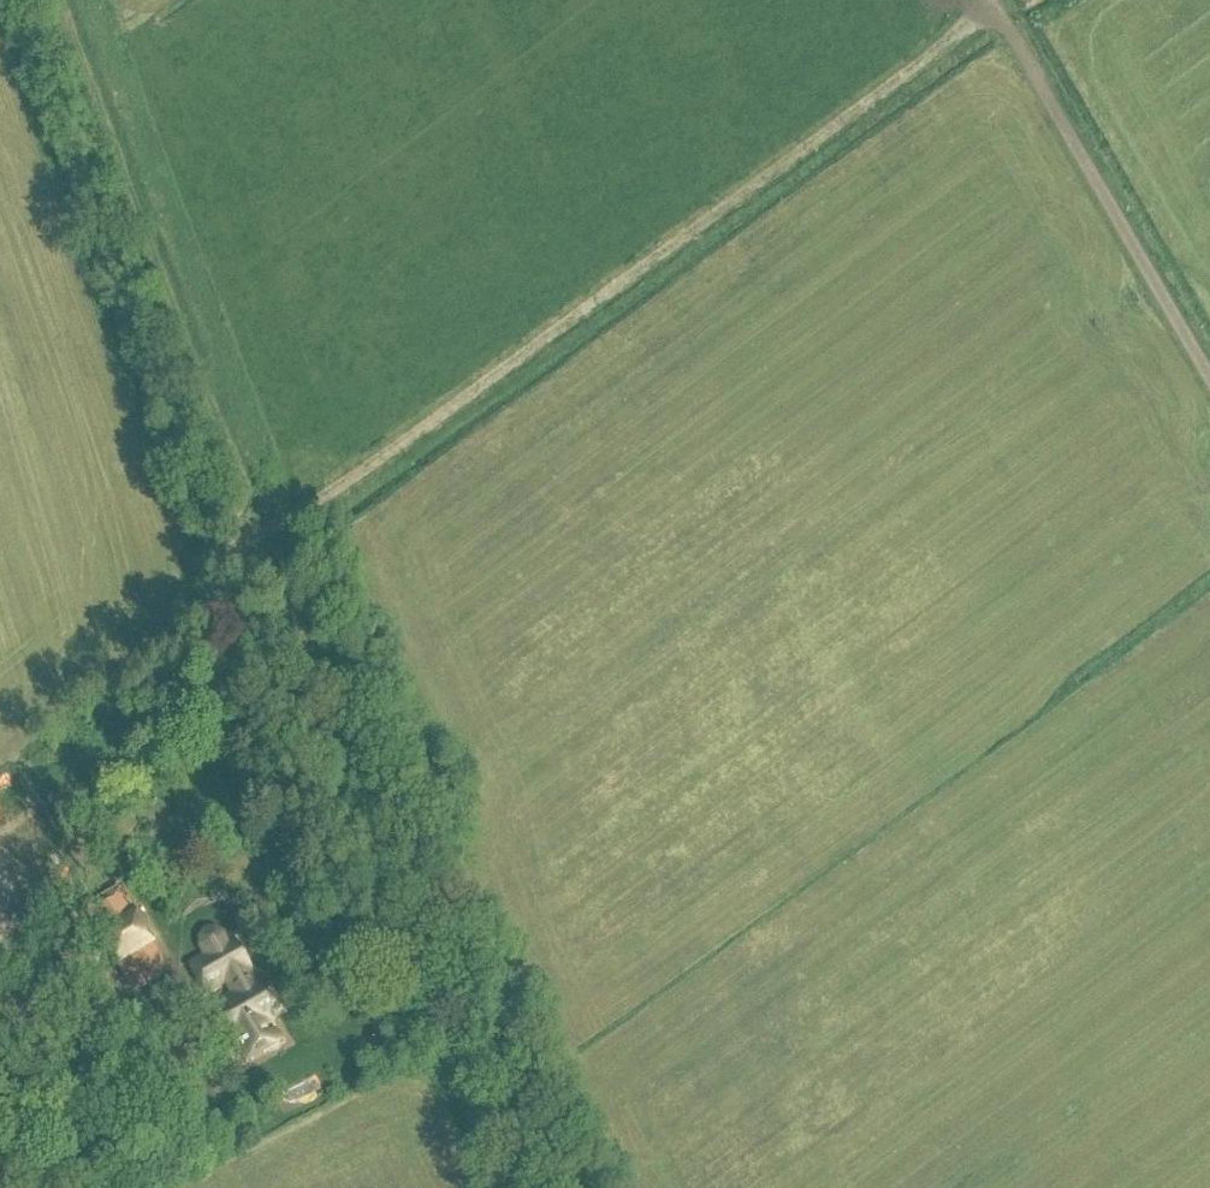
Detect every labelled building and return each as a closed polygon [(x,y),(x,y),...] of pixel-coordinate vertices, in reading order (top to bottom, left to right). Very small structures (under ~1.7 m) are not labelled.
[(118,894),(89,911),(104,936),(100,938),(116,968),(120,965),(150,948),(154,946),(137,917),(133,919),(118,894)] [(206,958),(190,968),(206,995),(227,983),(234,996),(206,1011),(227,1047),(235,1043),(246,1063),(262,1053),(280,1043),(269,1023),(273,1021),(269,1014),(278,1009),(261,980),(252,985),(245,973),(250,970),(234,942),(230,945),(224,936),(217,931),(207,933),(201,940),(201,949),(206,958)]
